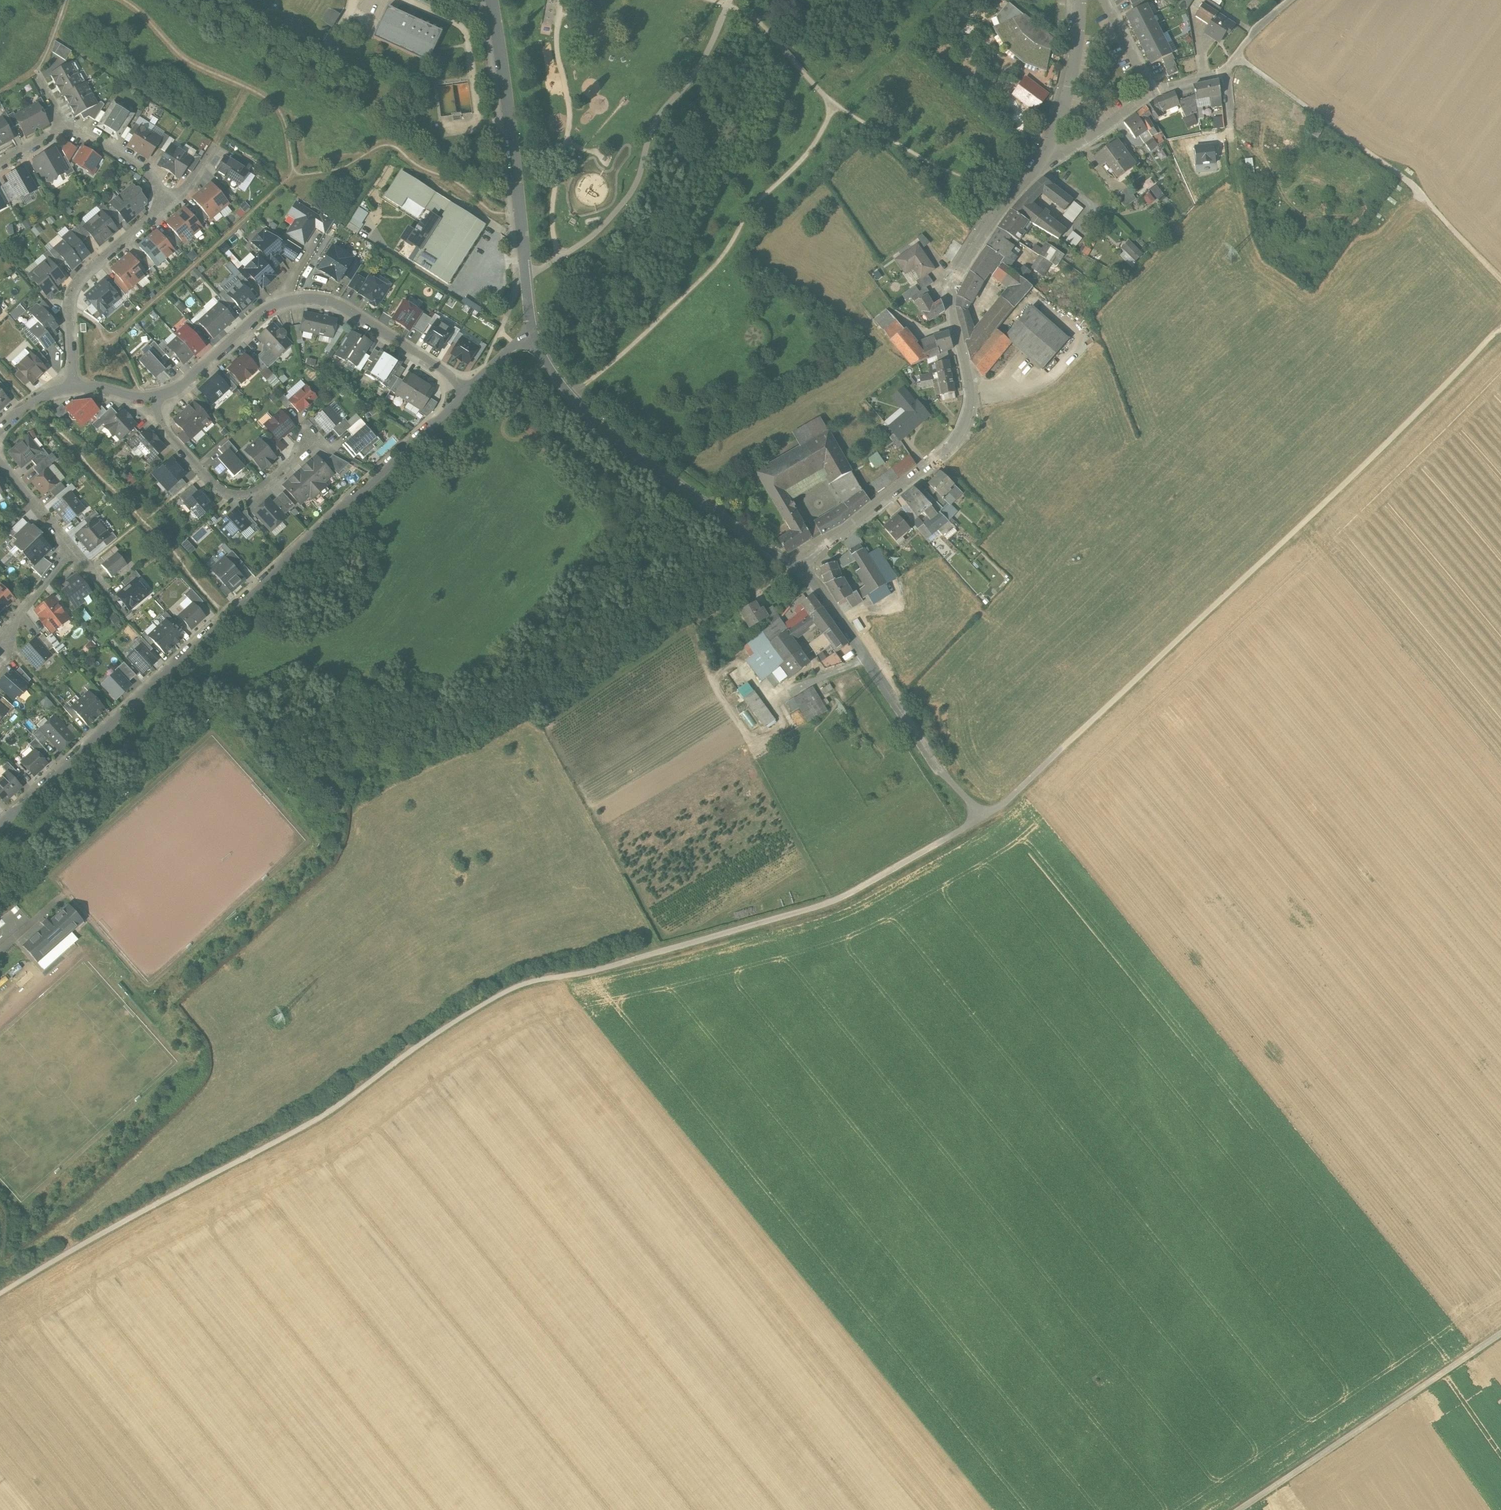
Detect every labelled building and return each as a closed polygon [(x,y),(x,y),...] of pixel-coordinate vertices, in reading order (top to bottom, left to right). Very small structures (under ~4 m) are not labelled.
[(283,7),(321,30),(325,23),(332,27),(340,15),(333,11),(337,4),(331,0),(288,0),(283,7)] [(1133,5),(1135,11),(1147,5),(1151,3),(1149,0),(1143,0),(1133,5)] [(1209,0),(1206,0),(1195,16),(1210,26),(1218,14),(1222,9),(1209,0)] [(1053,39),(1009,3),(997,18),(999,26),(995,27),(999,35),(1019,58),(1025,61),(1039,68),(1047,70),(1053,39)] [(1135,11),(1126,16),(1131,26),(1152,15),(1147,5),(1135,11)] [(443,32),(389,7),(374,38),(429,64),(443,32)] [(1210,26),(1206,33),(1220,42),(1226,32),(1229,34),(1235,25),(1218,14),(1210,26)] [(1152,15),(1131,26),(1136,35),(1157,25),(1152,15)] [(1157,25),(1136,35),(1141,45),(1162,34),(1157,25)] [(1162,34),(1141,45),(1146,55),(1167,44),(1162,34)] [(61,45),(55,41),(52,53),(55,54),(61,45)] [(1167,44),(1146,55),(1152,65),(1163,59),(1172,54),(1167,44)] [(66,48),(61,45),(55,54),(60,58),(66,48)] [(72,52),(66,48),(60,58),(66,61),(72,52)] [(1172,54),(1163,59),(1165,65),(1174,60),(1175,60),(1172,54)] [(1174,60),(1165,65),(1164,65),(1167,71),(1176,66),(1177,66),(1174,60)] [(71,63),(50,75),(56,86),(77,74),(71,63)] [(1176,66),(1167,71),(1166,71),(1169,76),(1179,71),(1176,66)] [(77,74),(56,86),(62,96),(63,95),(83,85),(82,84),(77,74)] [(1047,95),(1027,80),(1016,96),(1035,110),(1047,95)] [(1219,80),(1193,86),(1195,94),(1197,100),(1210,97),(1212,108),(1222,107),(1219,80)] [(82,84),(83,85),(63,95),(69,106),(90,95),(84,83),(82,84)] [(1156,100),(1146,107),(1151,115),(1154,121),(1163,115),(1161,109),(1179,102),(1175,93),(1156,100)] [(1195,94),(1179,102),(1186,118),(1197,112),(1197,107),(1197,100),(1195,94)] [(90,95),(69,106),(75,117),(81,114),(96,106),(96,105),(90,95)] [(37,104),(42,112),(47,110),(41,98),(35,101),(37,105),(37,104)] [(96,105),(96,106),(81,114),(83,120),(89,117),(94,121),(104,105),(101,102),(96,105)] [(114,102),(97,127),(108,133),(124,108),(114,102)] [(42,112),(37,104),(37,105),(26,111),(36,129),(41,126),(42,128),(48,124),(42,112)] [(1146,107),(1137,115),(1147,130),(1148,132),(1154,128),(1147,118),(1151,115),(1146,107)] [(124,108),(108,133),(118,140),(134,115),(124,108)] [(36,129),(26,111),(15,116),(15,117),(19,125),(26,137),(32,133),(31,131),(36,129)] [(8,116),(14,128),(19,125),(15,117),(15,116),(14,113),(8,116)] [(1137,115),(1124,124),(1135,139),(1139,136),(1147,130),(1137,115)] [(1223,117),(1213,118),(1214,129),(1224,128),(1223,117)] [(0,119),(0,146),(13,139),(2,118),(0,119)] [(136,124),(129,134),(134,137),(141,127),(136,124)] [(1168,124),(1159,129),(1162,133),(1170,130),(1168,124)] [(143,126),(141,127),(134,137),(128,146),(138,153),(150,133),(147,131),(146,128),(143,126)] [(1154,128),(1148,132),(1158,145),(1162,142),(1154,128)] [(1148,132),(1147,130),(1139,136),(1151,151),(1158,146),(1158,145),(1148,132)] [(153,135),(150,133),(138,153),(148,159),(156,147),(161,139),(161,138),(155,135),(153,135)] [(161,139),(156,147),(161,150),(169,137),(164,134),(161,138),(161,139)] [(169,137),(161,150),(166,153),(171,145),(174,141),(169,137)] [(1117,141),(1095,158),(1101,167),(1107,163),(1116,175),(1121,172),(1122,173),(1134,164),(1117,141)] [(66,157),(68,161),(76,149),(67,143),(62,151),(66,157)] [(166,153),(158,166),(168,172),(181,152),(171,145),(166,153)] [(1216,163),(1215,146),(1195,147),(1197,164),(1216,163)] [(100,158),(83,147),(75,161),(89,170),(87,172),(93,175),(97,169),(94,168),(100,158)] [(54,149),(47,153),(46,156),(43,157),(41,157),(33,161),(45,182),(51,183),(52,180),(60,176),(59,174),(64,172),(66,170),(60,160),(54,149)] [(181,152),(168,172),(179,179),(186,169),(192,159),(192,158),(181,152)] [(192,159),(186,169),(192,173),(201,158),(195,154),(192,158),(192,159)] [(66,157),(60,160),(66,170),(64,172),(67,177),(74,173),(69,162),(68,161),(66,157)] [(248,172),(225,158),(221,159),(216,167),(217,171),(227,178),(225,180),(230,184),(230,188),(234,190),(238,188),(248,172)] [(36,190),(24,169),(13,175),(11,182),(19,197),(25,194),(28,194),(36,190)] [(486,225),(435,193),(402,171),(385,197),(402,208),(408,198),(432,214),(436,217),(441,209),(446,212),(441,220),(422,250),(414,262),(448,284),(486,225)] [(1039,182),(1024,196),(1032,204),(1042,194),(1065,211),(1073,201),(1044,178),(1039,182)] [(11,182),(1,188),(9,203),(19,197),(11,182)] [(135,188),(133,185),(120,196),(136,216),(137,215),(134,212),(137,209),(140,212),(144,209),(142,207),(146,204),(146,201),(141,194),(141,192),(138,189),(135,188)] [(219,193),(212,185),(209,187),(206,187),(201,191),(220,212),(227,206),(227,202),(219,193)] [(1128,188),(1116,197),(1125,208),(1136,199),(1128,188)] [(224,189),(219,193),(227,202),(232,198),(224,189)] [(220,212),(201,191),(197,194),(196,198),(194,200),(201,209),(209,218),(213,218),(220,212)] [(136,216),(120,196),(110,204),(113,207),(124,220),(127,223),(136,216)] [(1032,204),(1024,196),(1012,211),(1023,218),(1032,224),(1058,240),(1066,231),(1047,217),(1049,214),(1045,210),(1043,213),(1032,204)] [(1074,202),(1063,216),(1073,223),(1084,209),(1074,202)] [(297,203),(289,214),(297,219),(288,234),(304,244),(315,227),(320,219),(297,203)] [(101,212),(108,220),(113,216),(108,210),(103,204),(98,208),(101,212)] [(356,233),(370,213),(360,206),(347,227),(356,233)] [(113,207),(108,210),(113,216),(120,224),(124,220),(113,207)] [(193,218),(185,209),(183,211),(179,212),(175,215),(193,237),(200,231),(200,227),(193,218)] [(209,218),(201,209),(196,213),(197,214),(204,222),(209,218)] [(1023,218),(1012,211),(998,229),(1011,237),(1018,242),(1025,233),(1022,231),(1028,223),(1031,225),(1032,224),(1023,218)] [(108,220),(101,212),(92,220),(108,239),(117,231),(108,220)] [(205,223),(204,222),(197,214),(193,218),(200,227),(205,223)] [(320,219),(315,227),(326,234),(335,221),(323,214),(320,219)] [(436,217),(432,214),(427,224),(424,222),(416,233),(419,236),(413,245),(422,250),(441,220),(436,217)] [(193,237),(175,215),(171,219),(170,222),(167,224),(174,233),(182,242),(186,242),(193,237)] [(108,239),(92,220),(86,225),(83,227),(90,235),(99,246),(108,239)] [(76,227),(85,239),(90,235),(83,227),(86,225),(83,221),(76,227)] [(71,231),(81,244),(86,240),(85,239),(76,227),(71,231)] [(1011,237),(998,229),(987,247),(1004,258),(1001,262),(1003,264),(1008,267),(1014,260),(1016,256),(1010,252),(1013,246),(1007,242),(1011,237)] [(81,244),(71,231),(62,239),(63,241),(81,262),(90,254),(81,244)] [(158,232),(155,235),(151,235),(147,238),(166,260),(173,254),(173,250),(165,241),(158,232)] [(263,232),(252,242),(261,251),(272,264),(275,268),(282,261),(279,257),(282,253),(287,249),(283,245),(282,244),(263,232)] [(1082,239),(1073,232),(1066,241),(1075,248),(1082,239)] [(183,244),(182,242),(174,233),(170,237),(178,246),(179,248),(183,244)] [(922,234),(917,238),(921,243),(920,243),(923,248),(930,243),(922,234)] [(173,250),(178,246),(170,237),(165,241),(173,250)] [(166,260),(147,238),(143,242),(142,245),(140,248),(147,257),(155,265),(159,266),(166,260)] [(1133,267),(1146,254),(1130,239),(1122,248),(1126,251),(1121,255),(1133,267)] [(287,240),(283,245),(287,249),(282,253),(292,262),(300,249),(287,240)] [(55,249),(54,249),(65,262),(72,270),(81,262),(63,241),(55,249)] [(1047,244),(1040,255),(1047,261),(1051,263),(1056,257),(1061,260),(1064,256),(1047,244)] [(934,269),(917,245),(897,260),(904,271),(912,266),(921,278),(927,274),(934,269)] [(353,259),(333,246),(318,269),(325,273),(327,273),(331,275),(331,277),(338,282),(343,275),(352,260),(353,259)] [(987,247),(970,272),(982,281),(987,275),(992,269),(997,263),(1000,265),(1001,262),(1004,258),(987,247)] [(49,252),(60,265),(61,266),(65,262),(54,249),(55,249),(54,248),(49,252)] [(48,260),(55,268),(60,265),(49,252),(48,251),(43,255),(47,261),(48,260)] [(258,257),(268,268),(272,264),(261,251),(254,257),(256,259),(258,257)] [(242,265),(246,269),(256,259),(254,257),(250,254),(240,263),(242,265)] [(1047,261),(1040,255),(1033,266),(1041,271),(1047,261)] [(145,273),(130,256),(128,258),(124,258),(120,262),(138,283),(145,277),(145,273)] [(150,269),(155,265),(147,257),(142,260),(150,269)] [(246,269),(245,269),(251,276),(262,289),(276,277),(268,268),(258,257),(256,259),(246,269)] [(55,268),(48,260),(47,261),(39,268),(55,287),(59,283),(62,283),(64,281),(64,279),(55,268)] [(343,275),(351,280),(355,274),(361,266),(352,260),(343,275)] [(1008,267),(1031,286),(1038,277),(1024,267),(1014,260),(1008,267)] [(138,283),(120,262),(116,265),(115,269),(112,271),(119,280),(127,289),(131,289),(138,283)] [(1012,288),(980,326),(991,335),(996,329),(1014,308),(1033,287),(1031,286),(1008,267),(1003,264),(994,274),(1012,288)] [(246,280),(251,276),(245,269),(246,269),(242,265),(237,270),(240,273),(246,280)] [(55,287),(39,268),(30,276),(49,299),(51,299),(54,297),(54,295),(58,291),(55,287)] [(970,272),(957,297),(970,303),(982,281),(970,272)] [(246,280),(240,273),(236,277),(240,282),(247,290),(252,286),(246,280)] [(358,294),(366,281),(355,274),(351,280),(347,287),(358,294)] [(927,274),(921,278),(916,282),(922,290),(926,287),(933,282),(927,274)] [(380,277),(377,281),(372,277),(368,278),(366,281),(358,294),(369,301),(369,302),(369,305),(374,308),(377,307),(391,284),(380,277)] [(127,294),(127,289),(119,280),(115,283),(117,286),(125,295),(125,296),(127,294)] [(112,290),(104,281),(85,296),(92,305),(101,315),(101,314),(119,300),(119,299),(112,290)] [(247,290),(240,282),(234,287),(235,288),(228,295),(235,302),(238,306),(238,307),(243,312),(252,304),(251,303),(255,299),(247,290)] [(119,300),(125,295),(117,286),(112,290),(119,299),(119,300)] [(930,293),(926,287),(922,290),(911,298),(915,303),(927,295),(930,293)] [(230,307),(235,302),(228,295),(224,291),(220,295),(222,298),(230,307)] [(927,295),(915,303),(929,321),(945,311),(941,301),(933,305),(927,295)] [(970,303),(957,297),(956,307),(965,311),(970,303)] [(226,311),(230,307),(222,298),(218,302),(219,303),(226,311)] [(39,305),(41,308),(41,307),(51,319),(55,315),(44,301),(39,305)] [(405,301),(393,320),(410,331),(412,328),(422,312),(405,301)] [(226,311),(219,303),(209,313),(223,329),(234,320),(226,311)] [(22,304),(10,314),(16,320),(27,311),(22,304)] [(101,314),(101,315),(92,305),(84,312),(99,323),(105,318),(101,314)] [(1069,340),(1031,306),(1005,336),(1042,370),(1069,340)] [(51,319),(41,307),(41,308),(32,315),(39,324),(51,338),(55,335),(55,332),(54,330),(57,328),(57,327),(51,319)] [(974,334),(965,311),(956,307),(966,344),(974,334)] [(892,315),(887,311),(875,321),(912,366),(928,359),(915,343),(892,315)] [(429,324),(432,319),(422,312),(412,328),(423,334),(429,324)] [(223,329),(209,313),(198,322),(205,330),(213,339),(223,329)] [(321,317),(304,313),(301,330),(317,334),(321,317)] [(432,319),(429,324),(434,328),(438,321),(439,322),(441,318),(435,314),(432,319)] [(336,321),(321,317),(317,334),(332,337),(336,321)] [(191,333),(196,329),(192,325),(188,320),(183,324),(185,327),(185,326),(191,333)] [(201,334),(205,330),(198,322),(197,321),(192,325),(196,329),(201,334)] [(439,322),(438,321),(434,328),(426,341),(441,351),(446,342),(453,331),(439,322)] [(51,338),(39,324),(30,332),(37,339),(45,349),(54,342),(51,338)] [(191,333),(185,326),(185,327),(175,335),(178,338),(193,355),(194,356),(204,347),(191,333)] [(273,326),(271,327),(268,327),(266,329),(266,332),(259,338),(267,348),(276,357),(290,344),(284,337),(285,337),(285,334),(283,331),(280,331),(279,332),(273,326)] [(991,335),(980,326),(974,334),(966,344),(971,360),(982,377),(1011,342),(996,329),(991,335)] [(32,343),(37,339),(30,332),(27,327),(22,331),(32,343)] [(453,343),(460,333),(461,331),(455,327),(453,331),(446,342),(451,346),(453,343)] [(360,337),(351,331),(347,338),(346,338),(341,346),(342,346),(336,356),(345,361),(346,359),(349,360),(348,362),(356,366),(356,367),(365,354),(371,343),(363,338),(362,340),(359,339),(360,337)] [(949,332),(934,336),(939,354),(947,350),(953,348),(949,332)] [(458,346),(463,338),(463,339),(465,336),(460,333),(453,343),(458,346)] [(937,355),(939,354),(934,336),(915,343),(928,359),(937,355)] [(193,355),(178,338),(169,347),(168,347),(175,354),(183,364),(193,355)] [(463,339),(463,338),(458,346),(453,354),(468,364),(472,358),(478,348),(463,339)] [(169,359),(175,354),(168,347),(169,347),(164,341),(158,347),(166,355),(169,359)] [(161,359),(166,355),(158,347),(154,342),(149,346),(152,349),(161,359)] [(478,348),(472,358),(477,361),(487,346),(482,342),(478,348)] [(267,348),(257,357),(267,367),(268,369),(278,359),(276,357),(267,348)] [(161,359),(152,349),(140,361),(156,378),(164,370),(161,367),(165,364),(161,359)] [(392,356),(382,349),(380,353),(373,363),(365,375),(376,381),(392,356)] [(370,357),(368,360),(373,363),(380,353),(375,350),(370,357)] [(937,355),(938,363),(949,360),(947,350),(939,354),(937,355)] [(34,358),(42,366),(47,361),(40,352),(34,358)] [(34,358),(30,354),(16,367),(20,371),(29,381),(32,384),(46,370),(42,366),(34,358)] [(254,354),(248,359),(257,369),(260,373),(267,367),(257,357),(254,354)] [(370,357),(365,354),(356,367),(356,366),(355,368),(360,371),(368,360),(370,357)] [(248,359),(245,355),(228,370),(239,382),(245,376),(247,379),(254,374),(253,373),(257,369),(248,359)] [(392,356),(376,381),(386,388),(400,366),(402,362),(392,356)] [(938,363),(935,363),(938,375),(938,379),(952,376),(949,360),(938,363)] [(405,369),(400,366),(386,388),(391,391),(399,378),(405,369)] [(24,386),(29,381),(20,371),(15,376),(24,386)] [(421,382),(409,374),(404,382),(396,394),(408,402),(421,382)] [(938,379),(938,375),(932,376),(932,374),(919,376),(921,382),(938,379)] [(216,376),(200,390),(212,404),(228,389),(220,380),(216,376)] [(225,376),(220,380),(228,389),(231,393),(237,388),(225,376)] [(952,376),(938,379),(941,394),(954,392),(955,392),(952,376)] [(404,382),(399,378),(391,391),(396,394),(404,382)] [(421,382),(408,402),(420,410),(421,410),(429,398),(434,390),(421,382)] [(306,387),(289,402),(291,404),(299,413),(304,408),(305,409),(311,404),(310,403),(316,398),(312,393),(312,391),(310,388),(307,388),(306,387)] [(916,403),(903,388),(892,397),(905,412),(892,421),(904,434),(929,415),(917,402),(916,403)] [(954,392),(941,394),(943,401),(955,399),(954,392)] [(291,404),(289,402),(283,394),(277,399),(285,409),(291,404)] [(193,403),(204,415),(209,411),(197,398),(192,402),(193,404),(193,403)] [(437,403),(429,398),(421,410),(420,410),(419,412),(427,417),(433,411),(437,403)] [(90,402),(72,403),(66,408),(65,409),(68,412),(69,414),(69,417),(72,421),(76,421),(82,426),(93,416),(98,411),(97,410),(90,402)] [(204,415),(193,403),(193,404),(185,411),(201,429),(210,421),(204,415)] [(68,412),(65,409),(66,408),(62,405),(53,413),(60,420),(68,412)] [(97,410),(98,411),(93,416),(97,420),(98,420),(106,412),(101,407),(97,410)] [(106,412),(98,420),(105,428),(118,416),(111,408),(106,412)] [(341,422),(328,408),(315,419),(328,433),(332,429),(341,422)] [(185,411),(176,419),(176,424),(183,431),(190,439),(201,429),(185,411)] [(105,428),(112,436),(115,434),(120,440),(136,426),(123,412),(118,416),(105,428)] [(293,426),(281,413),(266,426),(276,437),(278,440),(278,439),(293,426)] [(347,431),(351,427),(344,419),(341,422),(332,429),(340,438),(347,431)] [(360,419),(351,427),(347,431),(353,437),(366,425),(360,419)] [(821,419),(794,434),(802,447),(810,443),(828,432),(821,419)] [(892,421),(887,425),(899,439),(904,434),(892,421)] [(380,440),(366,425),(353,437),(348,441),(348,440),(343,445),(354,458),(359,454),(363,459),(375,448),(373,446),(380,440)] [(164,448),(148,431),(142,436),(137,441),(136,446),(136,447),(149,461),(152,459),(153,459),(156,456),(164,448)] [(184,445),(190,439),(183,431),(177,437),(184,445)] [(137,441),(142,436),(139,432),(125,444),(132,451),(136,447),(136,446),(137,441)] [(860,486),(828,432),(810,443),(825,469),(845,505),(863,491),(860,486)] [(278,440),(276,437),(271,441),(281,453),(286,448),(278,439),(278,440)] [(28,439),(10,453),(21,467),(31,459),(39,452),(28,439)] [(275,458),(259,440),(251,447),(254,450),(248,455),(262,470),(266,466),(268,468),(273,464),(271,462),(275,458)] [(228,450),(233,456),(238,452),(229,441),(219,450),(223,455),(228,450)] [(802,447),(757,473),(773,499),(785,492),(825,469),(810,443),(802,447)] [(39,452),(31,459),(36,466),(49,456),(43,449),(39,452)] [(223,455),(211,465),(221,477),(227,471),(233,478),(244,468),(233,456),(228,450),(223,455)] [(878,453),(870,459),(876,468),(884,463),(878,453)] [(160,460),(156,456),(153,459),(152,459),(149,461),(147,464),(151,468),(160,460)] [(333,456),(326,462),(338,475),(349,464),(333,456)] [(910,456),(873,484),(879,493),(916,465),(910,456)] [(333,475),(316,457),(300,472),(319,493),(326,487),(323,484),(333,475)] [(161,468),(153,475),(168,491),(185,475),(172,460),(161,469),(161,468)] [(946,469),(942,473),(953,484),(958,480),(946,469)] [(59,483),(48,470),(33,482),(43,495),(59,483)] [(319,493),(300,472),(283,486),(300,505),(309,496),(312,499),(319,493)] [(124,477),(127,485),(136,481),(132,473),(124,477)] [(953,484),(942,473),(929,485),(930,486),(938,494),(944,499),(950,506),(963,493),(953,484)] [(63,481),(51,492),(57,499),(69,489),(63,481)] [(938,494),(930,486),(925,491),(933,499),(938,494)] [(921,495),(914,487),(908,492),(924,512),(930,520),(938,514),(931,507),(932,506),(921,495)] [(201,491),(185,505),(191,512),(190,515),(194,519),(198,519),(214,506),(201,491)] [(845,505),(836,513),(816,525),(822,535),(842,524),(870,500),(863,491),(845,505)] [(933,499),(925,491),(921,495),(932,506),(931,507),(938,514),(940,512),(943,509),(933,499)] [(785,492),(773,499),(785,520),(797,512),(785,492)] [(924,512),(908,492),(901,497),(914,515),(919,516),(924,512)] [(70,493),(53,507),(67,524),(82,512),(77,506),(79,504),(70,493)] [(277,498),(289,511),(294,506),(282,493),(277,498)] [(277,498),(271,503),(283,516),(289,511),(277,498)] [(271,503),(269,500),(254,513),(271,532),(285,519),(283,516),(271,503)] [(898,516),(899,516),(904,522),(909,518),(902,508),(896,514),(898,516)] [(84,521),(88,526),(95,520),(96,520),(100,517),(95,511),(84,521)] [(221,511),(212,518),(216,523),(225,517),(221,511)] [(244,512),(240,516),(250,527),(249,527),(252,530),(257,526),(248,516),(247,511),(244,512)] [(237,512),(229,519),(227,517),(223,521),(226,524),(220,529),(230,540),(238,533),(240,535),(249,527),(250,527),(240,516),(237,512)] [(813,538),(797,512),(785,520),(792,531),(779,540),(788,554),(813,538)] [(940,512),(938,514),(930,520),(923,526),(917,520),(912,523),(918,530),(929,543),(933,540),(930,536),(949,521),(940,512)] [(898,516),(884,528),(896,542),(910,529),(904,522),(899,516),(898,516)] [(88,526),(76,535),(86,547),(87,545),(92,551),(102,542),(109,536),(96,520),(95,520),(88,526)] [(14,536),(19,541),(31,528),(27,524),(14,536)] [(19,541),(14,545),(23,554),(40,538),(42,536),(33,527),(31,528),(19,541)] [(109,536),(102,542),(106,547),(117,539),(112,533),(109,536)] [(860,544),(854,535),(844,542),(849,550),(860,544)] [(40,538),(23,554),(34,565),(42,558),(51,549),(40,538)] [(860,544),(849,550),(850,552),(852,556),(863,549),(860,544)] [(878,548),(867,555),(886,585),(897,578),(878,548)] [(865,552),(863,549),(852,556),(856,561),(861,569),(858,571),(872,594),(886,585),(867,555),(865,552)] [(232,552),(224,558),(235,570),(242,563),(232,552)] [(834,563),(820,568),(824,576),(839,570),(856,561),(854,558),(852,556),(850,552),(839,560),(834,562),(834,563)] [(127,565),(117,553),(101,566),(111,578),(127,565)] [(34,565),(31,568),(42,578),(52,565),(42,558),(34,565)] [(235,570),(224,558),(211,570),(231,593),(244,581),(235,570)] [(839,570),(824,576),(827,584),(838,604),(846,599),(852,595),(842,579),(839,570)] [(122,583),(126,588),(135,581),(136,581),(140,578),(135,572),(122,583)] [(68,581),(72,585),(80,579),(76,575),(68,581)] [(72,585),(63,592),(73,605),(76,608),(83,603),(81,599),(90,592),(80,579),(72,585)] [(136,581),(135,581),(126,588),(117,596),(121,600),(119,601),(123,606),(124,605),(129,611),(147,596),(143,591),(144,588),(144,587),(143,586),(143,585),(142,585),(141,585),(140,585),(139,585),(136,581)] [(13,599),(0,586),(0,612),(13,599)] [(193,604),(196,608),(203,602),(191,589),(185,595),(193,604)] [(857,592),(852,595),(846,599),(852,608),(863,602),(865,606),(865,605),(857,592)] [(821,608),(812,595),(802,603),(806,609),(797,615),(799,618),(802,622),(811,616),(811,615),(821,608)] [(52,599),(36,611),(52,632),(56,629),(59,630),(62,628),(62,625),(60,623),(67,617),(52,599)] [(763,608),(760,610),(755,602),(742,610),(752,627),(768,617),(769,617),(766,612),(763,608)] [(193,604),(179,617),(191,629),(205,617),(196,608),(193,604)] [(773,607),(766,612),(769,617),(768,617),(772,624),(779,618),(773,607)] [(835,626),(821,608),(811,615),(811,616),(816,622),(824,634),(835,626)] [(161,616),(165,621),(171,627),(176,623),(166,612),(161,616)] [(816,622),(811,616),(802,622),(789,631),(786,633),(792,640),(816,622)] [(772,624),(770,626),(763,632),(771,644),(786,633),(789,631),(785,624),(780,617),(779,618),(772,624)] [(790,621),(785,624),(789,631),(802,622),(799,618),(792,624),(790,621)] [(171,627),(165,621),(157,628),(173,646),(182,638),(171,627)] [(824,634),(810,645),(815,652),(817,656),(830,646),(835,652),(836,653),(848,644),(835,626),(824,634)] [(173,646),(157,628),(148,636),(154,642),(165,654),(173,646)] [(150,647),(154,642),(148,636),(145,632),(140,636),(150,647)] [(763,632),(744,647),(751,657),(751,658),(757,653),(771,644),(763,632)] [(786,633),(771,644),(785,663),(800,652),(792,640),(786,633)] [(37,640),(48,653),(53,648),(43,635),(37,640)] [(153,650),(150,647),(140,636),(136,641),(140,646),(141,646),(148,654),(153,650)] [(36,639),(22,653),(37,669),(51,656),(48,653),(37,640),(36,639)] [(785,663),(771,644),(757,653),(772,673),(772,674),(781,667),(786,664),(785,663)] [(148,654),(141,646),(140,646),(128,658),(143,674),(156,662),(148,654)] [(850,646),(842,653),(844,657),(853,650),(850,646)] [(800,652),(785,663),(786,664),(781,667),(788,677),(793,674),(793,675),(799,671),(799,670),(808,663),(800,652)] [(844,663),(836,653),(835,652),(820,663),(825,670),(844,663)] [(772,673),(757,653),(751,658),(766,678),(772,673)] [(766,678),(751,658),(751,657),(747,661),(762,681),(766,678)] [(128,683),(136,676),(124,663),(115,671),(117,672),(128,683)] [(788,677),(781,667),(772,674),(780,683),(788,677)] [(31,680),(20,668),(14,674),(27,685),(31,680)] [(128,683),(117,672),(102,685),(116,700),(130,686),(128,683)] [(10,679),(6,676),(0,683),(0,688),(13,700),(17,696),(19,697),(25,690),(23,689),(27,685),(14,674),(10,679)] [(88,692),(94,698),(99,694),(89,684),(85,688),(88,692)] [(828,711),(813,687),(794,698),(808,722),(828,711)] [(94,698),(88,692),(80,700),(96,718),(105,710),(94,698)] [(754,692),(744,698),(754,713),(765,706),(754,692)] [(2,698),(0,701),(0,707),(6,712),(8,715),(14,708),(2,698)] [(96,718),(80,700),(71,708),(77,714),(88,726),(96,718)] [(77,714),(71,708),(68,703),(63,708),(72,718),(77,714)] [(765,706),(754,713),(759,718),(769,712),(765,706)] [(769,712),(759,718),(765,727),(775,720),(769,712)] [(74,738),(54,718),(41,730),(49,739),(60,751),(74,738)] [(35,739),(42,746),(49,739),(41,730),(40,729),(32,736),(35,739)] [(35,751),(42,758),(47,753),(42,746),(35,739),(29,745),(35,751)] [(35,751),(22,763),(33,776),(47,763),(42,758),(35,751)] [(7,773),(7,772),(15,780),(20,776),(8,762),(2,767),(7,773)] [(0,779),(0,798),(4,802),(21,787),(15,780),(7,772),(7,773),(0,779)] [(65,908),(49,922),(46,920),(42,924),(44,926),(32,937),(32,938),(23,946),(38,963),(42,959),(38,954),(43,950),(45,952),(69,930),(71,933),(82,924),(77,919),(79,917),(69,905),(65,908)]
